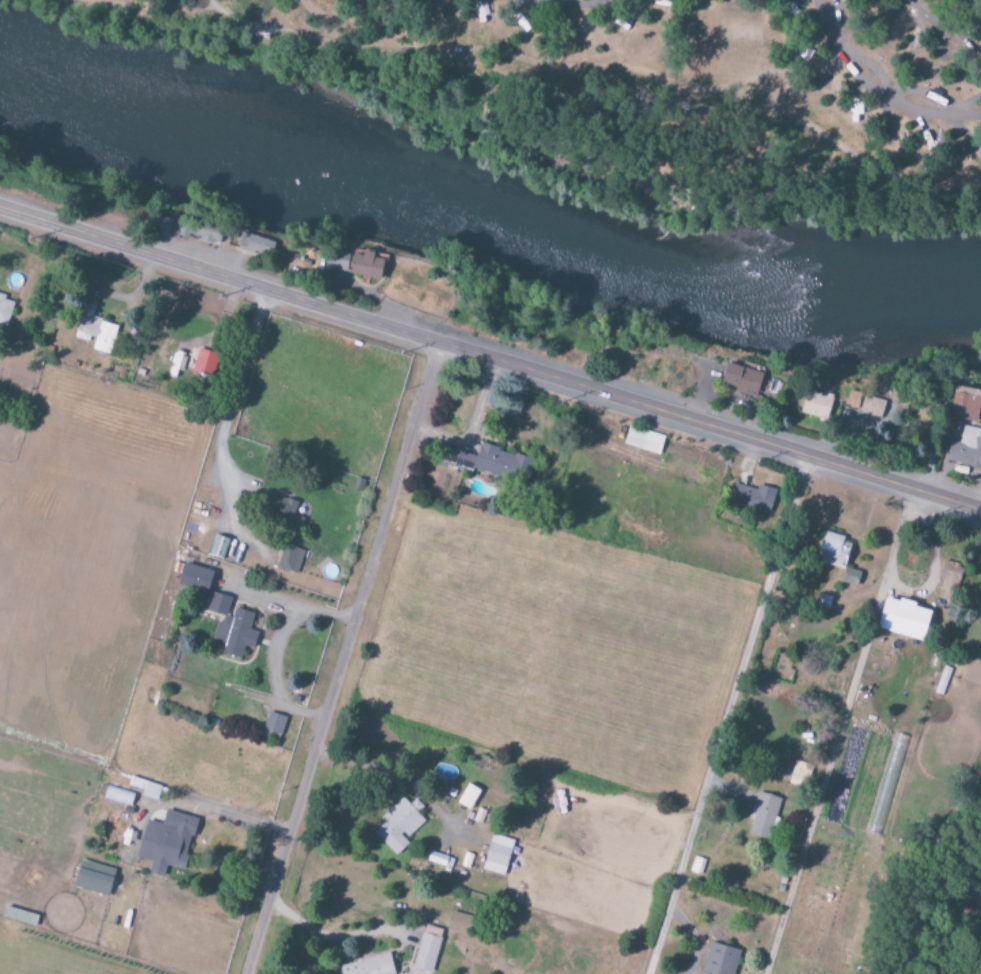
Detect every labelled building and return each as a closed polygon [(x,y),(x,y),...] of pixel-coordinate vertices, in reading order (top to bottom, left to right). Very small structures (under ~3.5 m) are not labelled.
[(238,248),(275,258),(279,244),(242,233),(238,248)] [(383,255),(353,250),(352,255),(332,252),(329,269),(349,272),(348,276),(379,281),(383,255)] [(8,326),(14,303),(4,300),(6,295),(0,294),(0,324),(8,326)] [(117,326),(92,319),(95,306),(83,304),(75,339),(92,343),(90,350),(110,355),(117,326)] [(211,378),(218,355),(199,350),(192,372),(211,378)] [(720,384),(735,388),(734,392),(755,398),(762,374),(726,364),(720,384)] [(977,422),(980,391),(953,388),(949,418),(977,422)] [(845,408),(858,410),(861,394),(849,391),(845,408)] [(828,420),(832,397),(805,392),(800,415),(828,420)] [(881,420),(885,402),(864,397),(859,414),(881,420)] [(980,469),(980,466),(980,430),(962,426),(959,443),(950,441),(946,462),(980,469)] [(665,436),(628,427),(623,446),(660,455),(665,436)] [(476,456),(442,447),(438,460),(516,482),(522,457),(479,445),(476,456)] [(776,491),(758,485),(756,491),(734,484),(728,504),(759,514),(760,511),(769,513),(776,491)] [(298,503),(268,494),(261,518),(300,530),(304,519),(294,516),(298,503)] [(824,534),(816,563),(843,570),(851,541),(824,534)] [(229,539),(214,536),(210,556),(224,559),(229,539)] [(276,568),(296,574),(304,551),(284,545),(276,568)] [(936,598),(954,603),(963,565),(945,561),(936,598)] [(212,572),(182,564),(176,587),(206,594),(212,572)] [(860,573),(844,569),(840,583),(856,587),(860,573)] [(207,613),(220,616),(213,645),(221,647),(220,654),(241,659),(244,647),(253,649),(257,632),(250,631),(253,614),(234,609),(233,618),(227,616),(231,598),(211,594),(207,613)] [(876,630),(922,642),(930,610),(884,598),(876,630)] [(263,731),(282,735),(286,717),(267,713),(263,731)] [(788,783),(805,788),(812,766),(795,761),(788,783)] [(141,797),(157,802),(161,787),(146,782),(141,797)] [(457,805),(470,812),(480,791),(467,785),(457,805)] [(748,835),(768,840),(780,799),(759,793),(748,835)] [(395,856),(410,844),(406,840),(425,822),(416,812),(422,807),(415,800),(409,805),(403,798),(380,819),(384,823),(374,833),(395,856)] [(146,821),(136,858),(152,862),(149,873),(172,879),(175,865),(183,868),(196,819),(165,811),(162,825),(146,821)] [(482,871),(503,877),(513,841),(492,835),(482,871)] [(73,888),(107,897),(114,869),(80,861),(73,888)] [(466,935),(469,916),(449,913),(447,932),(466,935)] [(431,973),(432,973),(443,930),(423,926),(413,970),(431,973)] [(740,951),(709,943),(701,973),(734,973),(740,951)] [(340,973),(394,973),(391,956),(339,964),(340,973)]
